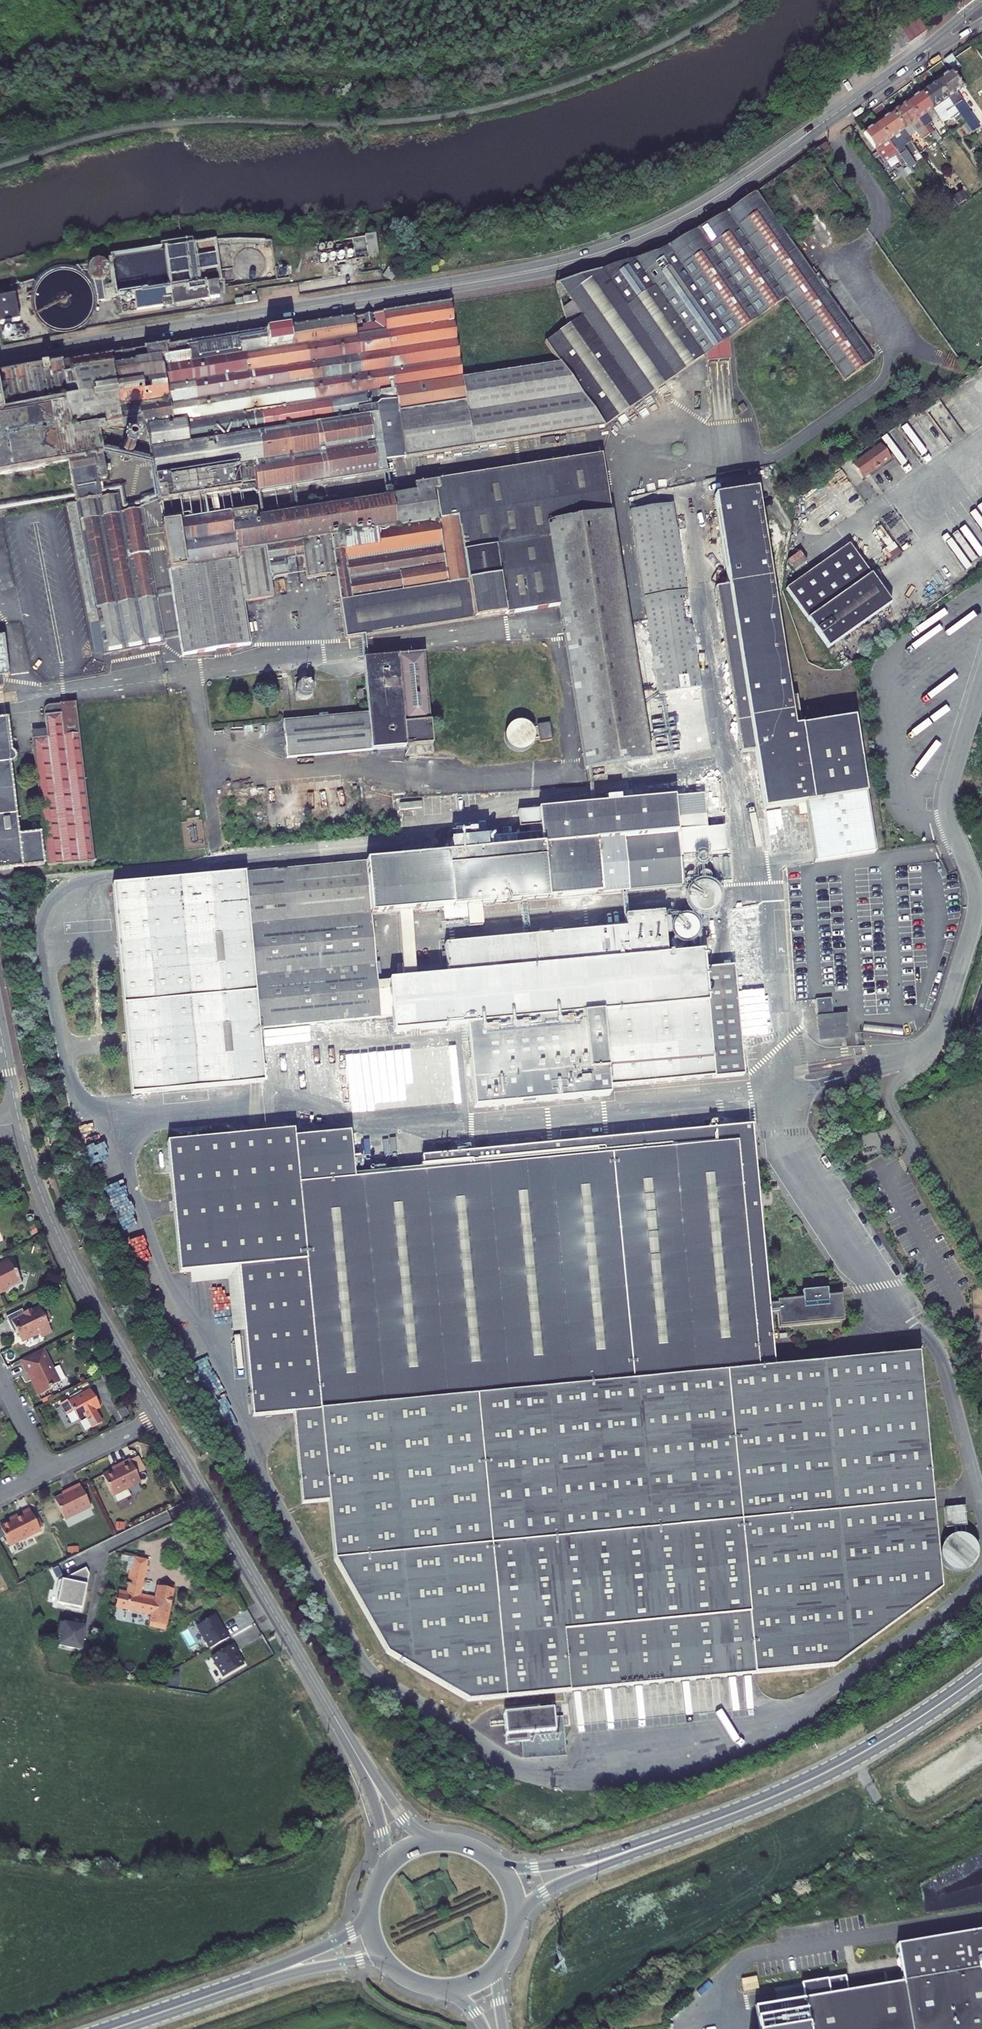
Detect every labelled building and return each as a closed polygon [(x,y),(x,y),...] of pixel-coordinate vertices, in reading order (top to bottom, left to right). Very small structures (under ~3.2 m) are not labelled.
[(910,44),(927,32),(916,16),(899,28),(902,32),(910,44)] [(891,57),(910,44),(902,32),(883,45),(891,57)] [(953,71),(954,71),(960,66),(951,54),(945,59),(953,71)] [(953,71),(950,73),(961,89),(965,87),(954,71),(953,71)] [(962,102),(955,93),(961,89),(950,73),(936,83),(965,123),(972,133),(977,128),(964,111),(962,112),(957,105),(962,102)] [(953,118),(959,127),(965,123),(936,83),(923,92),(934,108),(933,109),(944,125),(953,118)] [(921,93),(933,109),(934,108),(923,92),(921,93)] [(920,94),(931,110),(933,109),(921,93),(920,94)] [(931,124),(925,114),(931,110),(920,94),(906,104),(935,144),(940,140),(934,132),(933,133),(928,126),(931,124)] [(931,147),(935,144),(906,104),(893,113),(904,129),(911,124),(916,132),(922,141),(924,139),(929,148),(931,147)] [(893,113),(892,114),(903,130),(904,129),(893,113)] [(892,114),(891,115),(902,131),(903,130),(892,114)] [(908,137),(903,130),(902,131),(891,115),(877,125),(911,172),(917,167),(900,144),(909,138),(908,137)] [(904,129),(903,130),(908,137),(916,132),(911,124),(904,129)] [(896,160),(908,176),(912,174),(911,172),(877,125),(864,134),(882,158),(886,155),(891,152),(896,160)] [(891,152),(886,155),(891,163),(896,160),(891,152)] [(883,170),(891,182),(899,176),(891,165),(883,170)] [(668,246),(657,253),(559,284),(641,401),(737,332),(750,322),(786,297),(845,381),(873,361),(824,291),(827,289),(812,269),(809,271),(755,193),(727,212),(698,229),(668,246)] [(954,198),(958,205),(966,199),(962,193),(954,198)] [(378,256),(375,234),(365,236),(368,258),(378,256)] [(160,249),(160,247),(109,255),(115,297),(134,293),(137,310),(163,306),(162,299),(171,298),(173,305),(220,297),(217,282),(220,282),(213,241),(192,244),(198,284),(192,285),(186,245),(160,249)] [(97,281),(101,280),(105,278),(107,275),(108,271),(107,267),(105,263),(101,261),(98,260),(94,261),(90,263),(88,267),(87,270),(88,275),(90,278),(93,280),(97,281)] [(383,275),(391,280),(396,272),(388,267),(383,275)] [(450,302),(64,362),(0,374),(0,475),(69,462),(77,503),(68,504),(90,623),(91,623),(99,622),(104,651),(105,655),(165,643),(141,508),(121,511),(117,494),(100,497),(97,480),(106,479),(98,434),(104,433),(103,426),(141,419),(146,427),(158,503),(239,490),(236,468),(253,466),(257,493),(387,473),(385,461),(460,450),(597,429),(604,428),(606,426),(641,401),(559,284),(554,285),(567,327),(544,343),(558,364),(462,378),(455,331),(450,302)] [(14,294),(0,297),(0,324),(20,320),(14,294)] [(738,408),(742,413),(746,410),(742,404),(738,408)] [(460,450),(462,459),(599,438),(597,429),(460,450)] [(852,464),(861,479),(890,458),(880,444),(852,464)] [(335,575),(345,639),(558,606),(564,633),(628,624),(601,455),(383,490),(274,507),(275,515),(257,518),(255,510),(162,524),(182,655),(250,644),(244,603),(273,598),(270,578),(288,575),(289,587),(292,587),(292,590),(299,589),(294,558),(303,556),(306,579),(325,576),(335,575)] [(853,718),(793,727),(756,491),(714,498),(728,587),(715,588),(741,753),(754,751),(763,810),(804,804),(813,863),(875,853),(853,718)] [(711,750),(673,504),(630,511),(647,622),(669,756),(711,750)] [(876,582),(881,578),(876,571),(870,574),(849,544),(786,589),(828,648),(891,604),(876,582)] [(335,575),(325,576),(335,641),(345,639),(335,575)] [(99,622),(91,623),(97,652),(104,651),(99,622)] [(585,769),(649,759),(628,624),(564,633),(585,769)] [(3,688),(4,685),(3,677),(9,676),(4,636),(0,637),(0,688),(3,688)] [(405,746),(406,756),(431,753),(423,654),(363,659),(368,713),(283,721),(287,758),(405,746)] [(298,684),(296,687),(295,691),(296,694),(298,697),(301,699),(304,700),(307,699),(310,697),(312,694),(313,691),(313,689),(317,688),(314,669),(304,670),(304,671),(302,671),(300,673),(299,675),(299,676),(299,678),(300,680),(302,681),(304,681),(301,682),(298,684)] [(44,710),(47,730),(48,737),(33,739),(49,866),(97,861),(77,703),(60,704),(49,705),(48,706),(45,707),(44,710)] [(8,718),(0,719),(0,870),(45,864),(41,833),(20,835),(11,763),(13,762),(15,761),(16,760),(16,758),(16,756),(15,754),(14,753),(12,752),(8,718)] [(517,723),(518,748),(544,747),(543,722),(517,723)] [(48,737),(47,730),(31,732),(33,739),(48,737)] [(674,796),(676,818),(705,816),(703,794),(674,796)] [(538,809),(540,834),(486,839),(487,850),(678,834),(676,818),(674,796),(538,809)] [(426,800),(404,801),(404,809),(427,807),(426,800)] [(702,829),(707,885),(731,883),(726,826),(702,829)] [(366,861),(371,914),(682,886),(678,834),(487,850),(366,861)] [(329,1038),(328,1023),(381,1018),(371,914),(366,861),(245,872),(260,1029),(260,1044),(274,1043),(329,1038)] [(114,884),(119,944),(132,1093),(237,1085),(259,1083),(264,1082),(260,1044),(260,1029),(245,872),(114,884)] [(447,977),(389,982),(394,1032),(466,1025),(473,1108),(608,1095),(607,1089),(744,1076),(733,966),(703,968),(701,953),(666,956),(662,915),(623,919),(625,930),(444,947),(447,977)] [(826,1004),(811,1005),(813,1025),(820,1024),(822,1041),(835,1039),(833,1027),(826,1028),(825,1012),(827,1012),(826,1004)] [(460,1046),(422,1048),(424,1094),(462,1092),(460,1046)] [(394,1052),(353,1055),(356,1099),(374,1098),(375,1103),(397,1102),(394,1052)] [(241,1135),(167,1142),(180,1273),(238,1268),(253,1417),(293,1413),(301,1502),(387,1653),(467,1701),(834,1666),(940,1589),(920,1353),(775,1367),(770,1313),(769,1305),(752,1125),(422,1156),(423,1171),(399,1174),(396,1143),(352,1148),(350,1131),(295,1137),(294,1130),(264,1133),(241,1135)] [(9,1288),(10,1290),(23,1283),(17,1271),(15,1272),(10,1261),(0,1266),(0,1293),(9,1288)] [(803,1298),(777,1300),(777,1304),(778,1313),(780,1328),(844,1321),(842,1294),(828,1295),(827,1288),(802,1290),(803,1298)] [(777,1304),(769,1305),(770,1313),(778,1313),(777,1304)] [(25,1340),(40,1333),(42,1337),(53,1332),(48,1322),(52,1320),(47,1311),(43,1313),(41,1308),(27,1314),(26,1311),(24,1313),(22,1310),(6,1317),(14,1334),(17,1332),(20,1339),(25,1340)] [(39,1396),(47,1393),(45,1389),(54,1385),(38,1352),(20,1361),(27,1375),(28,1374),(39,1396)] [(86,1418),(96,1413),(95,1411),(100,1408),(90,1390),(68,1402),(67,1400),(61,1404),(67,1415),(73,1411),(78,1420),(86,1416),(86,1418)] [(138,1457),(130,1460),(137,1474),(145,1470),(138,1457)] [(118,1467),(103,1475),(113,1496),(117,1503),(132,1496),(129,1489),(141,1483),(129,1460),(117,1466),(118,1467)] [(68,1493),(55,1499),(63,1518),(90,1505),(80,1485),(67,1491),(68,1493)] [(0,1527),(10,1547),(41,1532),(29,1509),(21,1514),(22,1516),(0,1527)] [(956,1534),(966,1533),(965,1522),(944,1524),(945,1535),(955,1535),(956,1534)] [(959,1534),(956,1534),(955,1535),(951,1536),(948,1537),(946,1540),(944,1543),(943,1546),(943,1550),(944,1553),(945,1556),(948,1559),(951,1561),(954,1562),(957,1563),(961,1562),(964,1561),(967,1559),(969,1556),(971,1553),(971,1550),(971,1546),(970,1543),(968,1540),(966,1537),(963,1535),(959,1534)] [(151,1615),(149,1626),(165,1630),(174,1586),(157,1582),(155,1595),(140,1592),(146,1560),(133,1558),(132,1564),(130,1563),(126,1585),(127,1586),(126,1592),(119,1591),(115,1607),(151,1615)] [(58,1567),(53,1570),(57,1579),(63,1576),(58,1567)] [(86,1568),(74,1574),(76,1578),(75,1583),(84,1584),(82,1591),(86,1591),(89,1575),(86,1568)] [(84,1584),(75,1583),(76,1578),(74,1574),(59,1582),(57,1592),(60,1593),(57,1604),(65,1606),(65,1608),(82,1612),(86,1591),(82,1591),(84,1584)] [(197,1626),(210,1649),(229,1638),(225,1630),(224,1631),(215,1616),(197,1626)] [(62,1636),(60,1646),(81,1650),(85,1629),(79,1628),(79,1627),(60,1623),(57,1635),(62,1636)] [(211,1657),(223,1678),(244,1666),(236,1653),(238,1652),(233,1644),(211,1657)] [(82,1649),(80,1657),(87,1659),(88,1651),(82,1649)] [(901,1939),(907,1976),(809,1993),(813,2017),(815,2028),(981,2028),(981,1925),(901,1939)] [(813,2017),(793,2021),(795,2028),(815,2028),(813,2017)]
